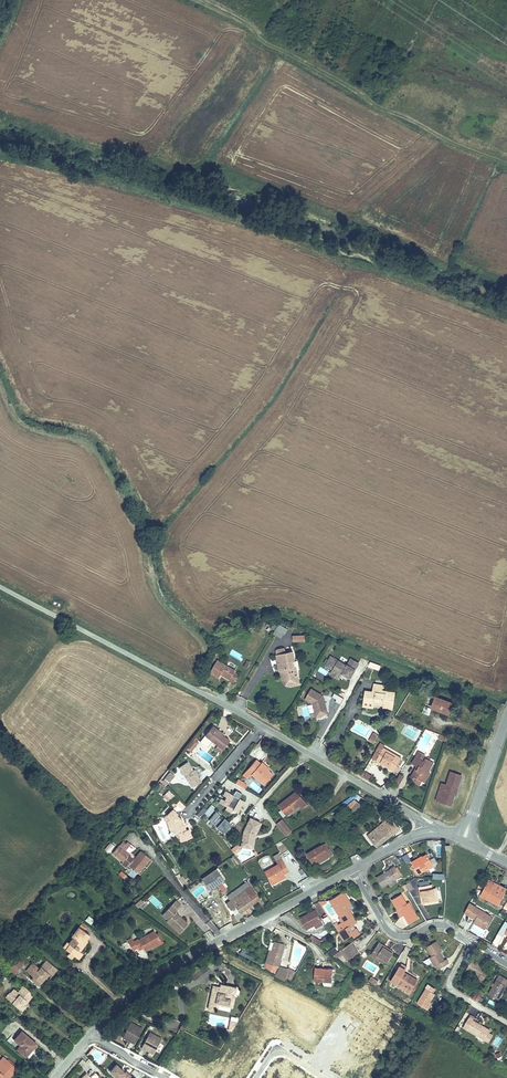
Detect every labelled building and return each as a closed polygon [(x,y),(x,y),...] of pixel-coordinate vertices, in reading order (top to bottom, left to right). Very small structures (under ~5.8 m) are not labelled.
[(275,622),(271,628),(275,630),(273,634),(282,639),(288,629),(275,622)] [(270,636),(267,641),(275,645),(277,641),(270,636)] [(347,663),(330,652),(324,663),(334,668),(332,673),(339,678),(343,673),(350,677),(360,661),(351,657),(347,663)] [(275,688),(282,693),(293,691),(289,674),(287,674),(285,667),(288,667),(286,659),(278,660),(277,656),(269,657),(271,663),(273,663),(274,669),(272,669),(270,670),(272,678),(273,678),(275,688)] [(209,661),(202,673),(212,678),(213,675),(214,673),(224,679),(223,681),(226,683),(231,675),(227,673),(228,672),(209,661)] [(367,664),(364,670),(376,674),(378,668),(367,664)] [(374,703),(373,706),(380,708),(380,705),(383,706),(383,709),(391,712),(397,692),(390,690),(390,693),(384,691),(386,686),(377,684),(374,692),(370,691),(369,695),(365,694),(364,701),(374,703)] [(325,694),(311,686),(305,698),(312,703),(315,712),(328,708),(325,694)] [(341,704),(344,698),(334,694),(331,699),(341,704)] [(435,697),(431,707),(449,714),(453,704),(435,697)] [(374,703),(364,701),(362,707),(372,710),(373,706),(374,703)] [(421,714),(427,716),(429,716),(431,710),(430,709),(423,707),(421,714)] [(211,732),(207,729),(194,746),(201,752),(206,745),(211,749),(217,753),(224,744),(215,737),(214,738),(209,734),(211,732)] [(452,740),(442,736),(441,741),(450,745),(452,740)] [(388,752),(383,749),(382,751),(378,748),(372,759),(376,761),(376,762),(381,765),(382,763),(387,766),(386,768),(395,773),(403,760),(396,756),(395,758),(387,754),(388,752)] [(417,757),(424,761),(427,755),(421,750),(417,757)] [(417,778),(424,782),(427,777),(429,778),(431,774),(429,773),(434,764),(428,761),(427,763),(424,761),(417,757),(413,764),(419,767),(422,769),(420,773),(417,771),(412,779),(415,781),(417,778)] [(202,782),(188,761),(178,768),(191,788),(202,782)] [(250,765),(246,761),(232,777),(238,782),(242,778),(253,788),(263,777),(259,773),(254,769),(256,767),(252,763),(250,765)] [(166,787),(175,776),(168,771),(159,782),(166,787)] [(462,776),(453,772),(447,786),(441,784),(435,801),(450,806),(455,796),(458,790),(457,790),(462,776)] [(365,773),(362,778),(367,781),(370,776),(365,773)] [(161,796),(167,802),(174,796),(168,790),(161,796)] [(357,812),(362,806),(355,800),(359,796),(354,792),(342,806),(351,814),(355,810),(357,812)] [(238,806),(233,803),(236,798),(230,795),(227,800),(220,796),(217,800),(221,802),(219,805),(215,803),(213,807),(221,812),(222,810),(228,814),(227,815),(232,818),(238,806)] [(279,818),(292,809),(294,811),(299,807),(294,800),(290,803),(286,797),(271,808),(279,818)] [(195,821),(201,814),(198,811),(190,820),(192,822),(194,820),(195,821)] [(175,826),(168,821),(170,818),(165,813),(159,820),(162,822),(167,827),(161,833),(171,840),(175,849),(186,845),(182,835),(179,837),(178,837),(175,831),(177,831),(175,826)] [(207,826),(213,819),(210,816),(203,823),(207,826)] [(388,828),(380,816),(372,821),(375,826),(360,837),(368,847),(385,836),(382,832),(387,829),(388,828)] [(225,832),(222,830),(220,828),(222,826),(213,819),(207,826),(211,830),(210,831),(216,836),(217,835),(220,838),(225,832)] [(159,826),(161,833),(167,827),(162,822),(159,826)] [(253,827),(242,822),(236,835),(234,846),(244,848),(245,841),(246,838),(247,839),(253,827)] [(284,835),(276,824),(270,828),(279,839),(284,835)] [(248,839),(247,839),(246,838),(245,841),(244,848),(234,846),(233,850),(246,852),(248,839)] [(141,857),(132,850),(127,856),(126,858),(119,853),(120,851),(114,845),(109,853),(115,858),(113,861),(120,866),(121,864),(130,870),(134,864),(135,865),(141,857)] [(306,868),(312,865),(318,862),(319,865),(323,863),(322,863),(327,860),(321,848),(316,851),(316,850),(301,858),(306,868)] [(257,876),(263,886),(277,878),(276,877),(281,874),(274,862),(270,865),(271,868),(257,876)] [(416,868),(410,871),(416,883),(427,877),(428,879),(433,876),(426,863),(421,865),(423,869),(417,871),(416,868)] [(304,879),(308,876),(302,869),(298,871),(304,879)] [(206,873),(193,882),(201,892),(213,882),(206,873)] [(380,894),(388,890),(394,887),(399,884),(394,874),(375,884),(380,894)] [(182,876),(178,879),(182,887),(187,884),(182,876)] [(277,878),(263,886),(265,888),(278,880),(277,878)] [(173,880),(169,882),(174,890),(177,888),(173,880)] [(230,915),(250,901),(238,885),(218,899),(222,905),(217,908),(222,914),(227,911),(230,915)] [(483,887),(475,901),(493,911),(499,901),(487,894),(489,891),(483,887)] [(424,910),(433,908),(430,898),(429,898),(428,896),(427,892),(417,894),(418,899),(419,899),(421,904),(422,903),(424,910)] [(341,901),(339,897),(324,904),(324,903),(321,904),(319,905),(318,906),(315,906),(321,918),(324,922),(332,918),(334,922),(333,922),(340,934),(342,933),(350,928),(343,916),(345,915),(342,910),(338,903),(341,901)] [(170,933),(179,923),(173,918),(172,919),(166,914),(167,913),(173,906),(166,900),(157,911),(162,915),(159,919),(157,921),(170,933)] [(397,904),(388,909),(394,919),(396,918),(400,925),(403,930),(412,925),(405,913),(402,914),(397,904)] [(465,910),(459,919),(471,927),(470,929),(482,936),(489,924),(465,910)] [(154,914),(159,919),(162,915),(157,911),(154,914)] [(85,921),(91,925),(94,920),(88,916),(85,921)] [(324,922),(321,918),(315,921),(313,917),(300,925),(306,937),(312,933),(320,929),(320,930),(326,927),(324,922)] [(66,956),(68,957),(72,953),(69,950),(76,942),(81,935),(70,927),(62,937),(64,939),(60,944),(58,942),(54,947),(60,952),(57,956),(62,960),(66,956)] [(504,929),(499,938),(503,940),(502,941),(506,944),(506,932),(504,929)] [(143,948),(152,943),(148,936),(146,932),(130,941),(129,940),(125,942),(123,939),(118,942),(121,946),(123,950),(128,948),(130,953),(134,950),(135,952),(143,948)] [(340,934),(332,938),(338,948),(347,943),(344,937),(342,933),(340,934)] [(152,943),(143,948),(144,950),(156,944),(151,935),(148,936),(152,943)] [(308,939),(306,942),(316,947),(320,945),(323,943),(322,940),(316,943),(308,939)] [(69,950),(72,953),(79,944),(76,942),(69,950)] [(269,945),(266,955),(264,958),(262,957),(258,967),(256,973),(268,978),(271,972),(272,972),(280,949),(269,945)] [(378,949),(373,946),(365,959),(371,963),(373,959),(382,965),(387,956),(377,951),(378,949)] [(435,955),(429,946),(421,951),(426,961),(424,962),(429,971),(431,969),(434,973),(444,969),(440,963),(438,964),(433,956),(435,955)] [(330,957),(335,961),(340,958),(343,964),(351,958),(345,948),(330,957)] [(72,953),(68,957),(73,962),(77,957),(72,953)] [(373,959),(371,963),(380,968),(382,965),(373,959)] [(4,969),(0,975),(5,978),(12,970),(10,968),(14,963),(11,961),(10,962),(4,969)] [(25,977),(34,984),(40,976),(45,980),(51,972),(38,961),(30,970),(24,965),(17,972),(25,977)] [(481,972),(468,963),(462,972),(476,981),(474,984),(478,987),(485,976),(480,974),(481,972)] [(202,969),(186,980),(190,985),(205,975),(202,969)] [(318,971),(310,971),(310,985),(319,985),(329,985),(329,971),(323,971),(323,974),(318,974),(318,971)] [(270,982),(284,990),(290,980),(273,972),(270,982)] [(386,984),(392,987),(407,996),(412,985),(402,980),(398,977),(400,975),(393,972),(386,984)] [(34,984),(25,977),(21,982),(30,990),(34,984)] [(499,1007),(506,993),(506,987),(500,983),(490,1001),(499,1007)] [(16,987),(14,989),(25,998),(27,996),(16,987)] [(407,996),(392,987),(391,990),(405,998),(407,996)] [(6,993),(4,996),(17,1008),(25,998),(14,989),(9,996),(6,993)] [(208,991),(202,1014),(208,1015),(208,1014),(210,1007),(223,1011),(226,1001),(228,1002),(230,993),(220,991),(219,994),(214,993),(208,991)] [(413,1005),(423,1011),(427,1004),(431,997),(429,995),(424,992),(422,991),(413,1005)] [(475,992),(469,1002),(474,1005),(477,1000),(480,994),(475,992)] [(4,996),(0,1000),(0,1001),(15,1015),(19,1010),(17,1008),(4,996)] [(224,1015),(228,1002),(226,1001),(223,1011),(210,1007),(208,1014),(211,1015),(211,1012),(224,1015)] [(466,1019),(459,1031),(482,1044),(486,1037),(488,1034),(470,1023),(471,1021),(466,1019)] [(128,1048),(136,1032),(124,1026),(117,1039),(122,1041),(123,1040),(126,1042),(124,1045),(128,1048)] [(221,1036),(225,1037),(230,1029),(223,1027),(221,1036)] [(32,1045),(17,1033),(10,1041),(18,1048),(15,1052),(21,1057),(32,1045)] [(149,1055),(155,1042),(143,1036),(136,1051),(140,1054),(142,1050),(145,1052),(144,1053),(149,1055)] [(3,1075),(4,1076),(10,1069),(0,1060),(0,1077),(1,1077),(3,1075)] [(1,1077),(6,1077),(12,1070),(10,1069),(4,1076),(3,1075),(1,1077)]
